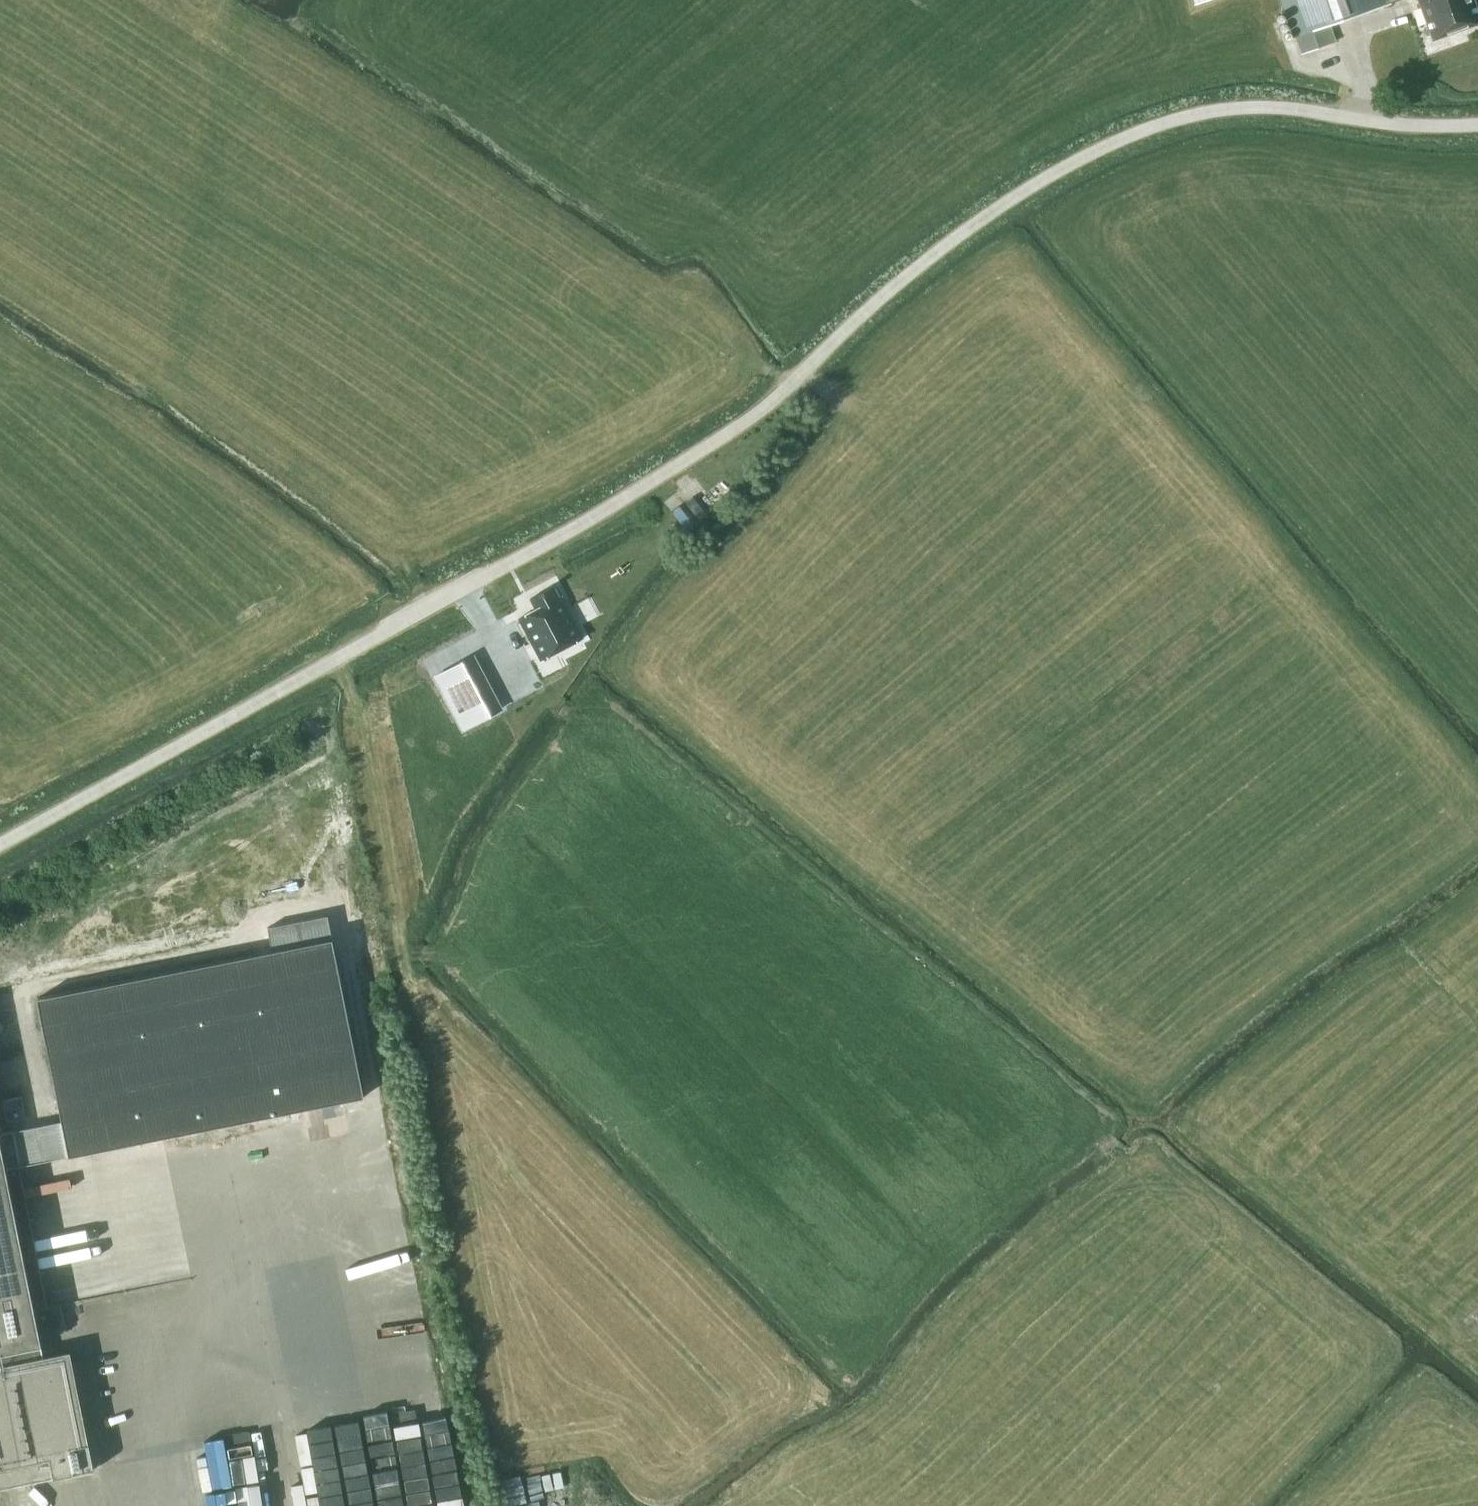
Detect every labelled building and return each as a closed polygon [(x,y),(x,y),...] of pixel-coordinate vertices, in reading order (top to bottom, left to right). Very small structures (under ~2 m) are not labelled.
[(1295,36),(1300,53),(1334,42),(1328,25),(1391,3),(1390,2),(1395,0),(1282,0),(1295,36)] [(1426,19),(1429,18),(1435,35),(1438,34),(1441,36),(1473,25),(1475,21),(1477,20),(1470,0),(1472,0),(1419,0),(1426,19)] [(677,509),(688,527),(710,514),(698,495),(677,509)] [(532,611),(519,618),(541,659),(542,659),(582,638),(583,637),(561,595),(559,596),(554,585),(530,598),(536,608),(532,611)] [(471,656),(436,675),(464,728),(499,709),(471,656)] [(326,937),(31,998),(64,1156),(358,1095),(326,937)] [(17,1097),(0,1101),(0,1112),(2,1122),(21,1118),(17,1097)] [(90,1472),(66,1354),(40,1359),(36,1339),(31,1311),(44,1309),(8,1131),(0,1133),(0,1490),(90,1472)] [(56,1306),(44,1309),(31,1311),(36,1339),(62,1334),(56,1306)]
